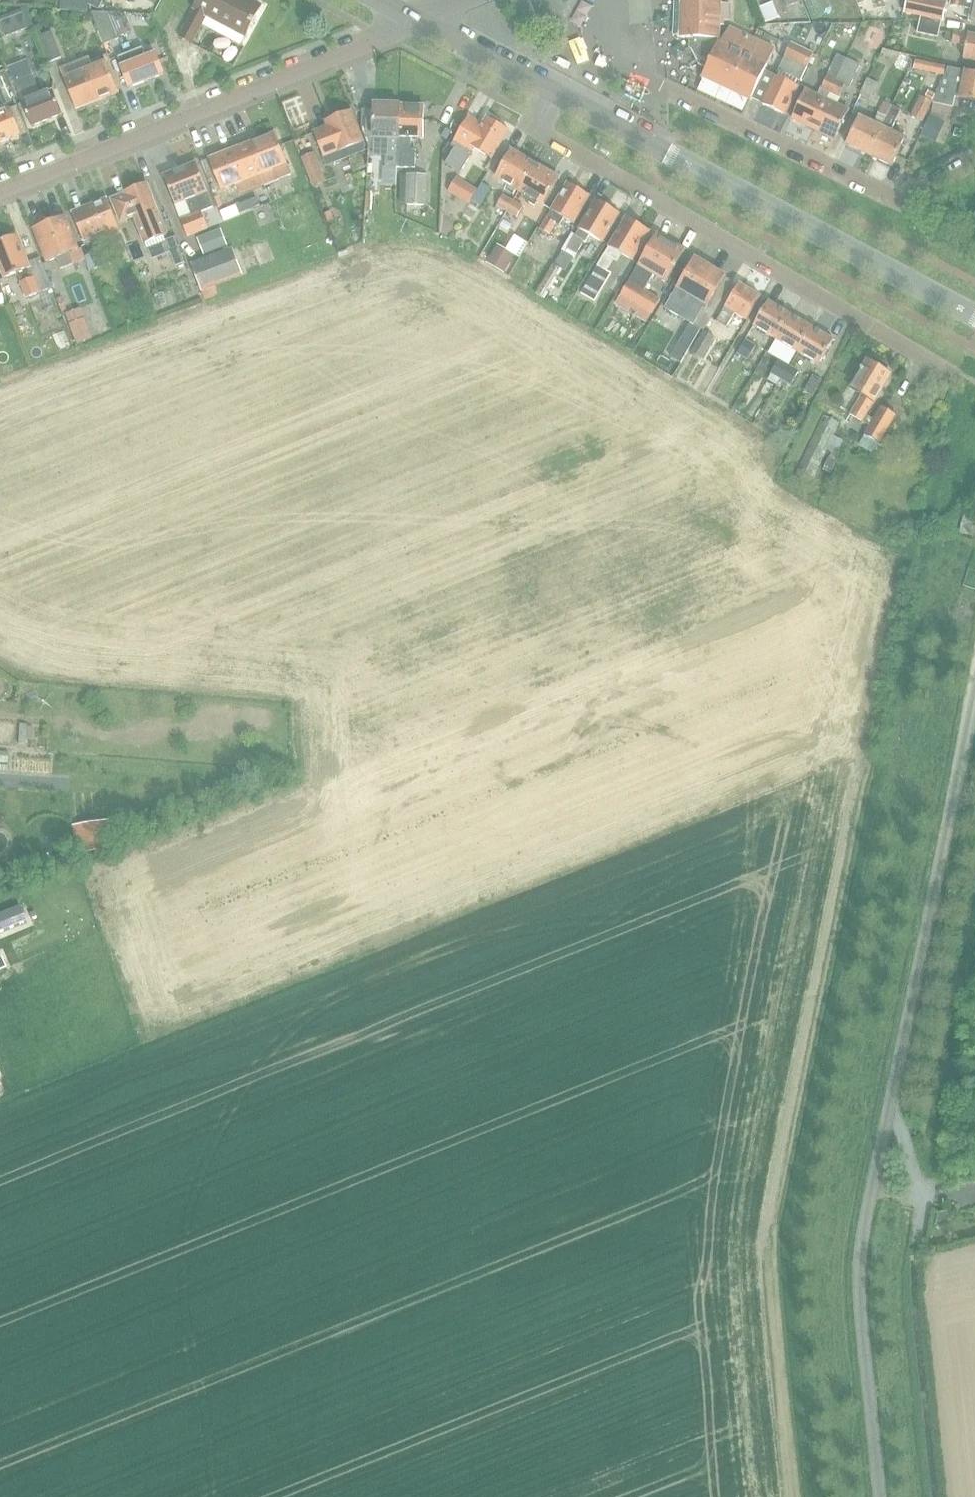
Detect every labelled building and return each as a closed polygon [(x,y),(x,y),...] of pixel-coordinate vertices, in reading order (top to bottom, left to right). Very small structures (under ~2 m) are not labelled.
[(75,0),(61,0),(60,10),(74,11),(75,0)] [(102,0),(91,0),(89,5),(97,9),(102,0)] [(180,36),(192,43),(207,13),(246,33),(261,4),(252,0),(198,0),(194,8),(195,8),(180,36)] [(680,37),(689,37),(689,38),(718,39),(719,25),(724,25),(724,20),(729,20),(730,3),(720,3),(720,0),(681,0),(680,37)] [(807,11),(819,7),(817,0),(804,0),(807,11)] [(919,15),(941,20),(945,4),(925,0),(908,0),(905,12),(919,15)] [(950,4),(972,8),(970,20),(974,21),(974,0),(951,0),(950,4)] [(772,1),(760,6),(766,21),(778,17),(772,1)] [(105,43),(120,38),(111,13),(93,12),(105,43)] [(3,37),(26,27),(21,13),(0,22),(0,29),(3,37)] [(937,38),(941,20),(919,15),(916,33),(937,38)] [(748,19),(744,26),(755,32),(759,24),(748,19)] [(723,39),(718,39),(689,38),(689,46),(697,64),(706,68),(702,76),(751,99),(751,98),(762,103),(776,75),(765,69),(775,49),(729,27),(723,39)] [(962,57),(974,60),(974,33),(954,29),(951,41),(965,44),(962,57)] [(48,62),(63,56),(53,31),(38,37),(48,62)] [(776,75),(762,103),(761,104),(784,114),(798,85),(795,84),(797,79),(800,80),(813,53),(791,43),(779,70),(781,71),(779,76),(776,75)] [(890,58),(904,64),(910,50),(896,44),(890,58)] [(140,49),(118,58),(130,87),(164,73),(156,53),(144,58),(140,49)] [(839,54),(823,87),(831,91),(833,92),(848,59),(839,54)] [(848,59),(833,92),(841,96),(846,85),(850,87),(861,65),(848,59)] [(28,60),(9,67),(15,81),(32,126),(63,114),(53,89),(42,94),(36,78),(28,60)] [(92,61),(63,73),(77,108),(119,91),(107,60),(93,66),(92,61)] [(915,60),(913,69),(944,74),(945,65),(915,60)] [(955,67),(949,66),(931,105),(953,108),(956,96),(974,100),(974,71),(955,67)] [(877,83),(869,79),(861,94),(870,99),(877,83)] [(805,89),(792,117),(813,128),(827,99),(831,91),(823,87),(819,95),(805,89)] [(928,90),(924,98),(932,102),(936,93),(928,90)] [(827,99),(813,128),(835,138),(848,110),(837,104),(841,96),(833,92),(831,91),(827,99)] [(21,134),(11,107),(7,108),(1,93),(0,94),(0,143),(21,134)] [(912,115),(923,120),(932,102),(924,98),(920,96),(912,115)] [(870,155),(893,106),(884,102),(874,123),(859,116),(846,144),(870,155)] [(397,167),(399,104),(374,103),(374,109),(361,109),(361,127),(368,146),(368,147),(373,147),(373,153),(385,154),(385,166),(397,167)] [(399,104),(397,167),(415,168),(416,150),(411,149),(411,138),(423,138),(424,105),(399,104)] [(900,109),(893,106),(870,155),(892,165),(905,138),(890,130),(900,109)] [(364,147),(350,110),(326,120),(328,126),(314,132),(327,165),(364,150),(363,147),(364,147)] [(451,145),(454,147),(445,163),(460,172),(475,148),(491,158),(508,130),(499,125),(500,122),(491,116),(489,118),(486,117),(482,124),(469,116),(451,145)] [(931,116),(921,137),(934,143),(944,122),(931,116)] [(446,128),(441,136),(447,140),(452,132),(446,128)] [(275,132),(209,158),(222,190),(236,185),(240,195),(292,175),(275,132)] [(520,191),(536,164),(511,149),(495,177),(520,191)] [(314,152),(302,156),(307,169),(319,165),(314,152)] [(215,207),(209,191),(197,162),(164,175),(175,204),(187,200),(192,214),(181,218),(188,235),(209,227),(203,212),(215,207)] [(559,177),(536,164),(520,191),(543,205),(559,177)] [(406,204),(425,205),(426,174),(407,173),(406,204)] [(472,200),(478,190),(457,178),(449,191),(469,203),(472,200)] [(135,216),(146,243),(167,234),(147,182),(125,191),(126,193),(112,198),(121,222),(135,216)] [(568,183),(541,229),(549,233),(556,223),(557,224),(562,216),(573,222),(589,195),(568,183)] [(508,211),(513,201),(504,196),(498,205),(508,211)] [(85,245),(91,243),(89,238),(103,233),(106,238),(120,233),(106,198),(72,212),(85,245)] [(221,213),(224,221),(260,206),(257,199),(221,213)] [(573,232),(564,246),(576,253),(583,242),(586,243),(591,235),(602,242),(619,213),(597,199),(576,234),(573,232)] [(523,207),(513,201),(508,211),(517,217),(523,207)] [(47,262),(57,258),(61,268),(74,263),(69,253),(78,249),(65,215),(33,227),(47,262)] [(627,217),(598,265),(582,293),(595,301),(612,274),(606,270),(613,259),(616,261),(621,253),(632,260),(649,230),(627,217)] [(554,263),(572,232),(566,228),(547,259),(554,263)] [(221,229),(198,237),(204,253),(227,245),(221,229)] [(0,240),(0,265),(5,277),(17,272),(27,297),(40,292),(40,291),(52,287),(40,257),(28,262),(23,250),(22,251),(16,234),(0,240)] [(498,243),(487,261),(505,272),(515,255),(520,258),(529,243),(514,234),(506,248),(498,243)] [(684,251),(656,235),(629,281),(644,290),(654,273),(667,280),(684,251)] [(175,236),(165,240),(170,251),(179,248),(175,236)] [(233,247),(192,263),(202,291),(215,286),(243,275),(233,247)] [(91,270),(102,266),(97,251),(85,256),(91,270)] [(695,257),(665,307),(680,315),(704,330),(733,281),(725,276),(726,276),(695,257)] [(554,263),(536,294),(542,297),(560,267),(554,263)] [(660,299),(644,290),(629,281),(620,295),(651,314),(660,299)] [(740,284),(717,321),(727,326),(735,311),(747,319),(761,296),(740,284)] [(215,286),(202,291),(205,299),(218,294),(215,286)] [(775,338),(790,313),(768,300),(753,325),(775,338)] [(77,346),(92,341),(81,309),(65,314),(77,346)] [(797,351),(811,326),(790,313),(775,338),(797,351)] [(34,362),(43,359),(31,323),(21,327),(34,362)] [(834,339),(811,326),(797,351),(819,364),(834,339)] [(714,336),(704,330),(692,351),(702,357),(714,336)] [(745,339),(737,352),(747,359),(755,345),(745,339)] [(781,378),(789,365),(778,359),(771,372),(781,378)] [(862,394),(850,413),(870,424),(866,432),(880,441),(896,414),(881,405),(875,417),(868,413),(891,373),(867,359),(851,387),(862,394)] [(799,371),(789,365),(781,378),(791,384),(799,371)] [(771,372),(767,379),(777,385),(781,378),(771,372)] [(823,380),(813,374),(803,390),(813,396),(823,380)] [(821,413),(794,473),(812,481),(840,422),(821,413)] [(829,457),(823,469),(832,473),(837,461),(829,457)] [(965,518),(962,532),(974,535),(974,520),(965,518)] [(73,839),(97,834),(92,810),(68,815),(73,839)] [(0,911),(0,925),(23,915),(19,904),(0,911)] [(5,957),(10,972),(21,968),(16,953),(5,957)]
